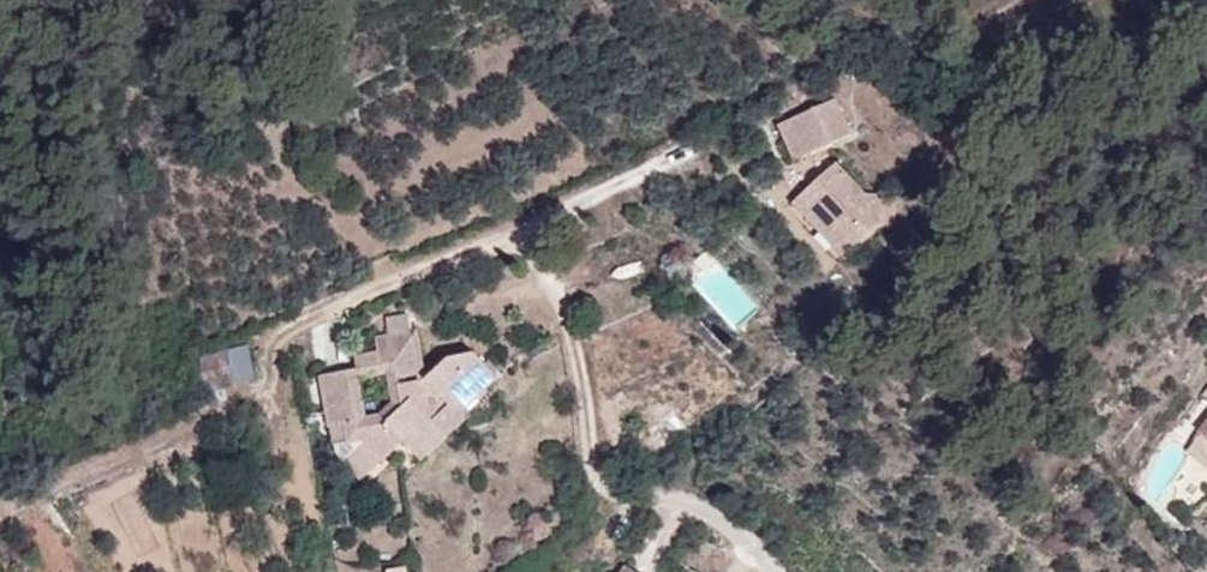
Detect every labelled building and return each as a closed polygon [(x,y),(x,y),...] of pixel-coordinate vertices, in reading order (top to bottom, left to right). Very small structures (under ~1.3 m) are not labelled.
[(796,161),(854,135),(839,101),(780,126),(796,161)] [(863,225),(883,225),(883,196),(868,194),(837,164),(818,181),(830,192),(805,215),(836,250),(863,225)] [(830,192),(818,181),(794,203),(805,215),(830,192)] [(847,260),(883,225),(863,225),(836,250),(847,260)] [(408,315),(389,318),(392,336),(411,333),(408,315)] [(419,331),(411,333),(419,373),(426,372),(419,331)] [(376,338),(378,352),(380,367),(394,366),(397,369),(398,377),(419,373),(411,333),(392,336),(376,338)] [(380,367),(378,352),(355,356),(358,371),(380,367)] [(228,354),(200,358),(204,389),(225,385),(233,384),(228,354)] [(357,371),(323,377),(332,427),(345,424),(349,445),(364,443),(383,463),(405,443),(414,453),(434,435),(433,421),(448,438),(475,414),(469,408),(501,379),(477,354),(453,358),(428,381),(400,386),(403,407),(386,422),(381,417),(367,419),(357,371)] [(225,385),(204,389),(206,402),(228,399),(225,385)] [(448,438),(433,421),(434,435),(414,453),(422,462),(448,438)] [(1198,433),(1206,440),(1206,421),(1198,433)] [(332,427),(340,456),(362,480),(383,463),(364,443),(349,445),(345,424),(332,427)] [(629,563),(622,571),(640,571),(629,563)]
